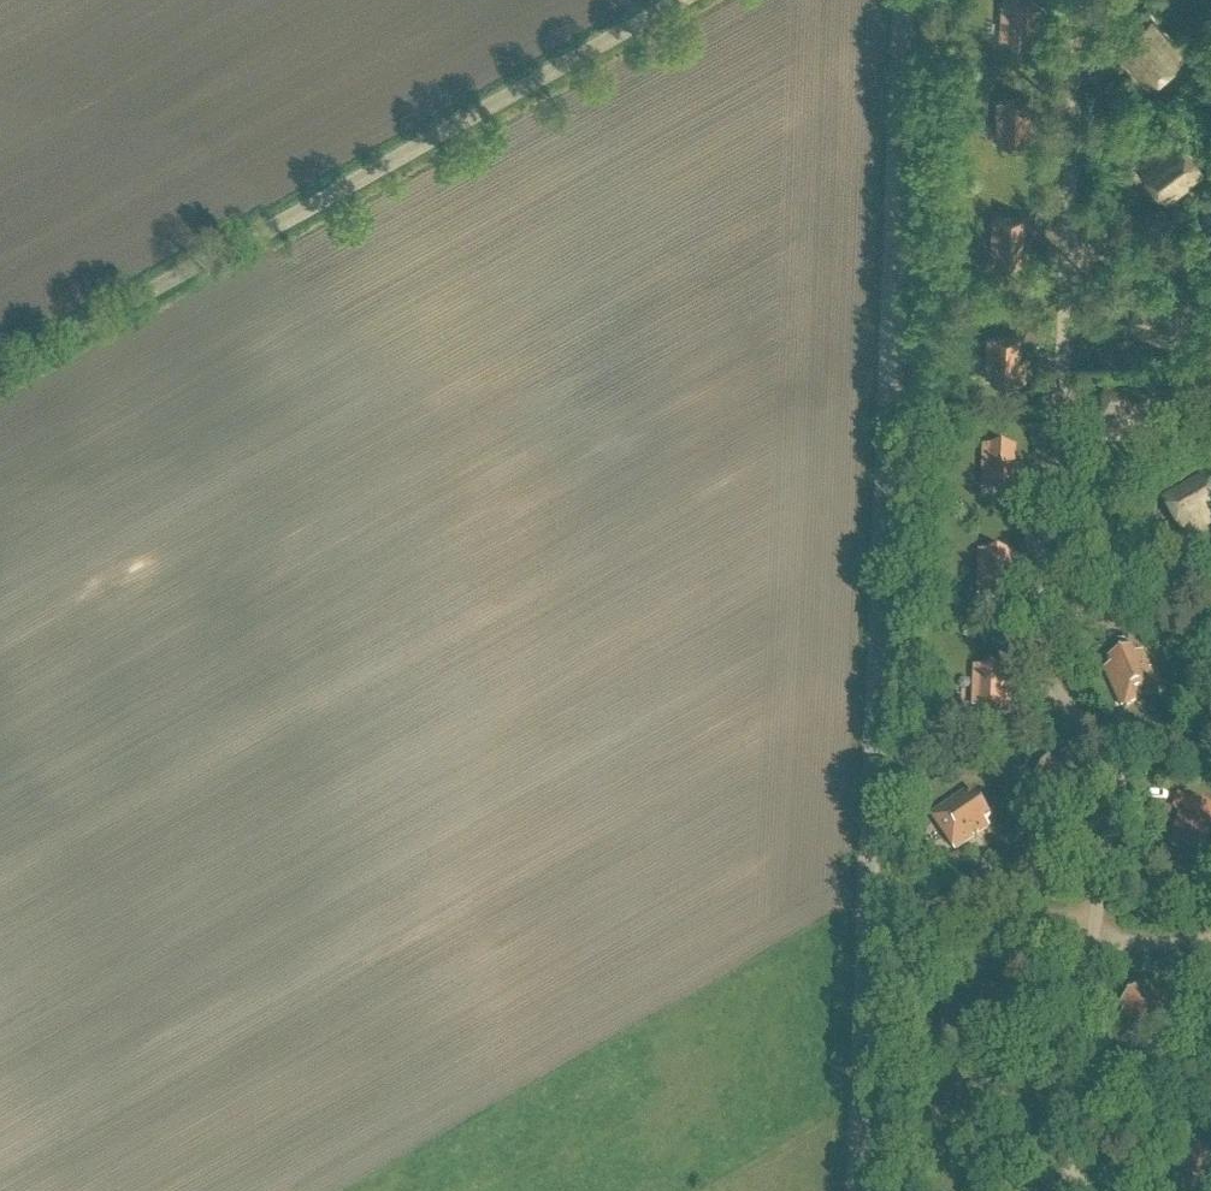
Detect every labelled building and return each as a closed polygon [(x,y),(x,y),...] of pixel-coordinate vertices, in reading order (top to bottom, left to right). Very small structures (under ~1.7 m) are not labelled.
[(1039,41),(1040,17),(1034,17),(1034,0),(1004,0),(1002,35),(1009,35),(1009,40),(1039,41)] [(1120,50),(1121,49),(1149,81),(1148,82),(1149,83),(1182,54),(1181,53),(1180,54),(1152,22),(1154,21),(1153,20),(1119,48),(1120,50)] [(1004,136),(1004,141),(1035,142),(1035,118),(1029,118),(1030,99),(999,98),(998,136),(1004,136)] [(1203,172),(1204,171),(1178,136),(1177,137),(1178,138),(1144,163),(1143,162),(1142,163),(1168,198),(1169,197),(1168,196),(1202,170),(1203,172)] [(1000,258),(1030,260),(1031,236),(1025,236),(1025,216),(995,215),(993,253),(1000,253),(1000,258)] [(1169,343),(1171,343),(1189,303),(1188,303),(1187,304),(1148,287),(1149,285),(1148,285),(1129,325),(1131,325),(1132,324),(1170,341),(1169,343)] [(994,379),(1025,380),(1026,356),(1019,356),(1020,336),(990,335),(988,373),(994,374),(994,379)] [(1105,441),(1107,441),(1107,439),(1149,440),(1149,442),(1151,442),(1152,398),(1150,398),(1150,400),(1108,398),(1108,397),(1107,397),(1105,441)] [(1015,471),(1015,452),(985,451),(984,489),(990,489),(990,494),(1020,495),(1021,471),(1015,471)] [(1204,481),(1202,482),(1203,483),(1167,504),(1166,503),(1164,504),(1186,542),(1188,541),(1187,539),(1210,526),(1210,494),(1204,481)] [(1017,577),(1010,577),(1011,557),(981,556),(979,594),(986,594),(985,600),(1016,601),(1017,577)] [(1106,673),(1123,710),(1160,694),(1143,656),(1136,660),(1133,653),(1110,664),(1113,670),(1106,673)] [(980,710),(980,715),(1011,716),(1012,692),(1005,692),(1006,673),(976,671),(974,709),(980,710)] [(939,817),(963,852),(995,831),(991,825),(995,822),(980,799),(974,803),(970,796),(939,817)] [(1201,857),(1210,830),(1210,812),(1180,800),(1175,813),(1183,816),(1172,846),(1201,857)] [(1179,1020),(1149,992),(1144,997),(1139,992),(1121,1010),(1126,1015),(1121,1021),(1150,1049),(1179,1020)] [(1185,1161),(1175,1190),(1208,1190),(1210,1183),(1210,1155),(1182,1145),(1178,1158),(1185,1161)]
